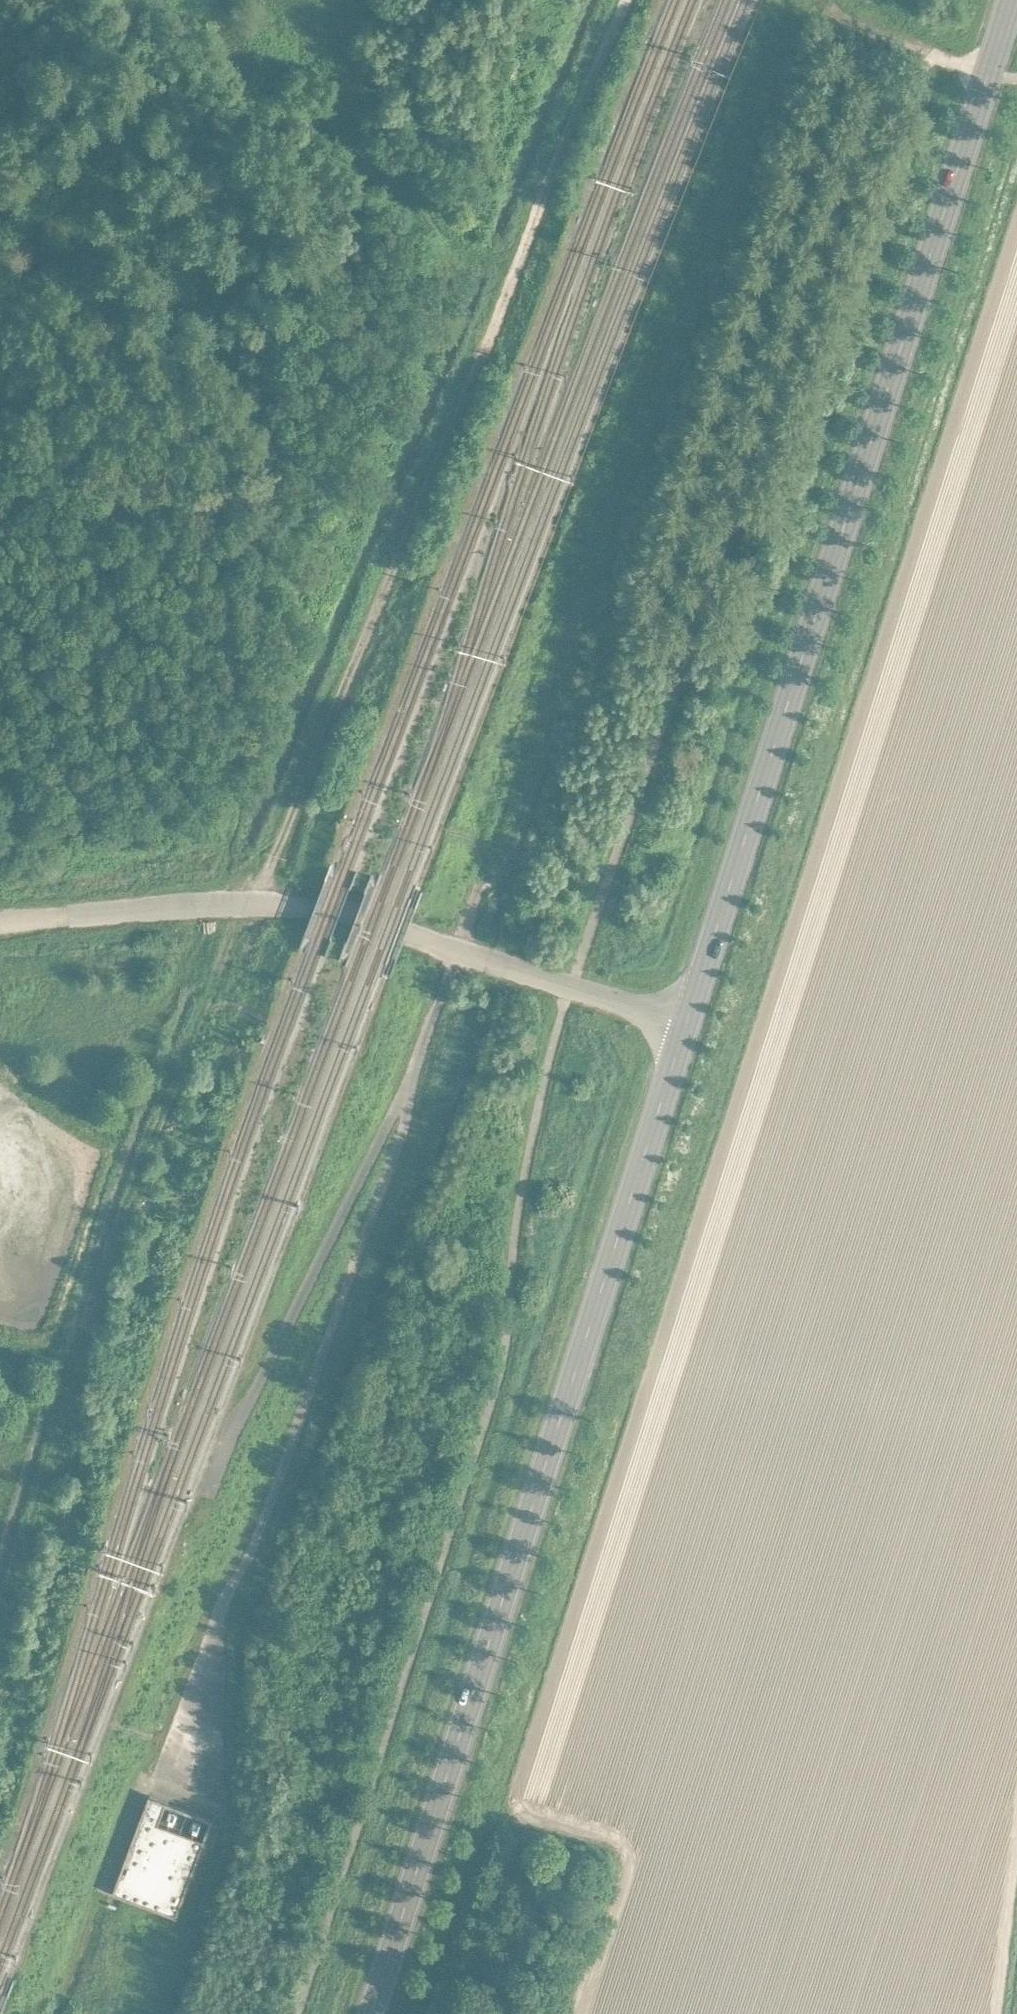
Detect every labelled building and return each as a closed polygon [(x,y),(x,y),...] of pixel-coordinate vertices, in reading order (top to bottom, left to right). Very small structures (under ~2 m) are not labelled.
[(154,1806),(118,1902),(181,1925),(209,1850),(163,1833),(171,1812),(154,1806)]
